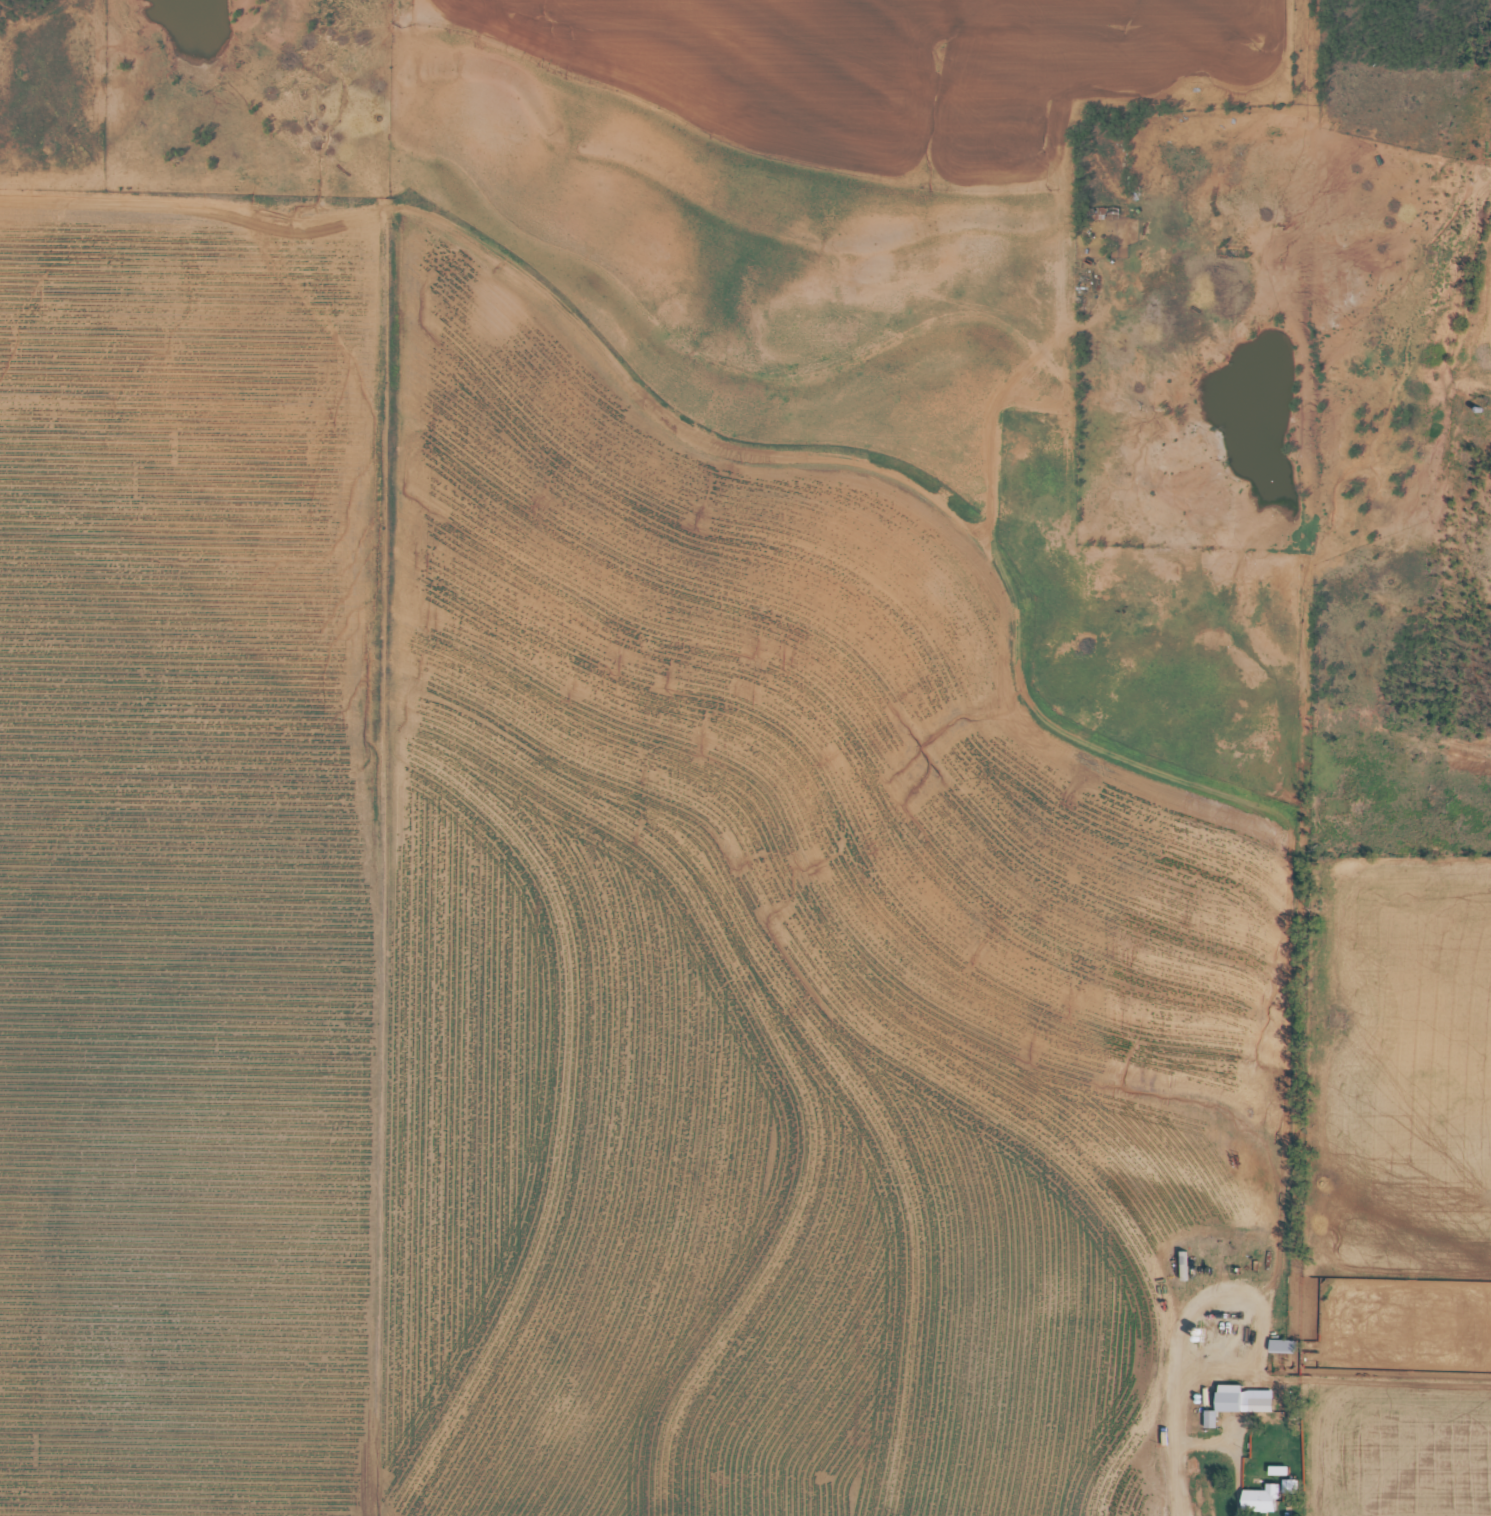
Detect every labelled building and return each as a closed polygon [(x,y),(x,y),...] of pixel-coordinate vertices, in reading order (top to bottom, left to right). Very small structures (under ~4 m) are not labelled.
[(1116,219),(1116,209),(1090,210),(1090,220),(1116,219)] [(1294,1354),(1294,1341),(1269,1341),(1269,1354),(1294,1354)] [(1218,1413),(1244,1413),(1244,1393),(1218,1393),(1218,1413)] [(1273,1399),(1248,1399),(1248,1413),(1273,1413),(1273,1399)] [(1216,1428),(1216,1411),(1204,1411),(1204,1428),(1216,1428)] [(1265,1491),(1243,1491),(1243,1512),(1278,1512),(1278,1484),(1265,1484),(1265,1491)]
